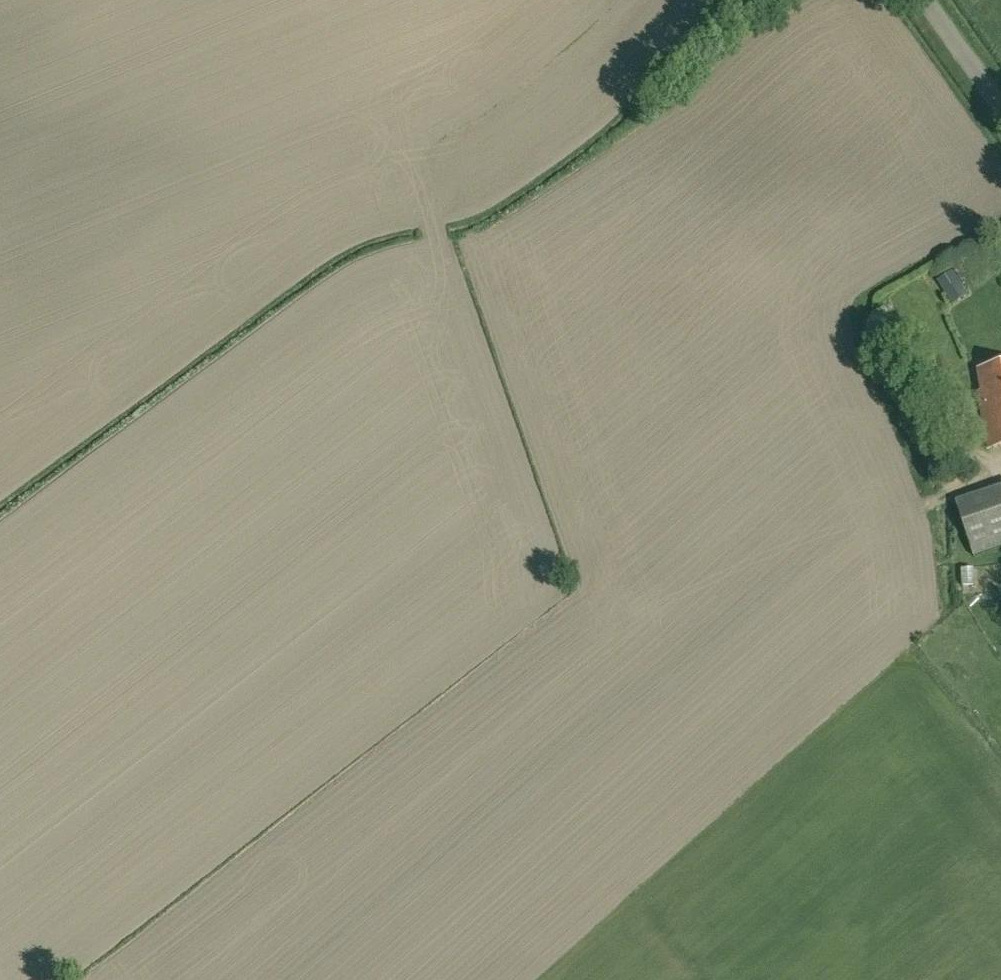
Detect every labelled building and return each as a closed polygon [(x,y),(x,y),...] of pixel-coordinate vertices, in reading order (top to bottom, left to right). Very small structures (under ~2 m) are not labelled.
[(946,294),(961,284),(953,271),(938,281),(946,294)] [(978,370),(982,391),(980,391),(988,449),(1000,448),(1000,366),(978,370)] [(977,558),(1000,549),(1000,484),(955,503),(977,558)]
